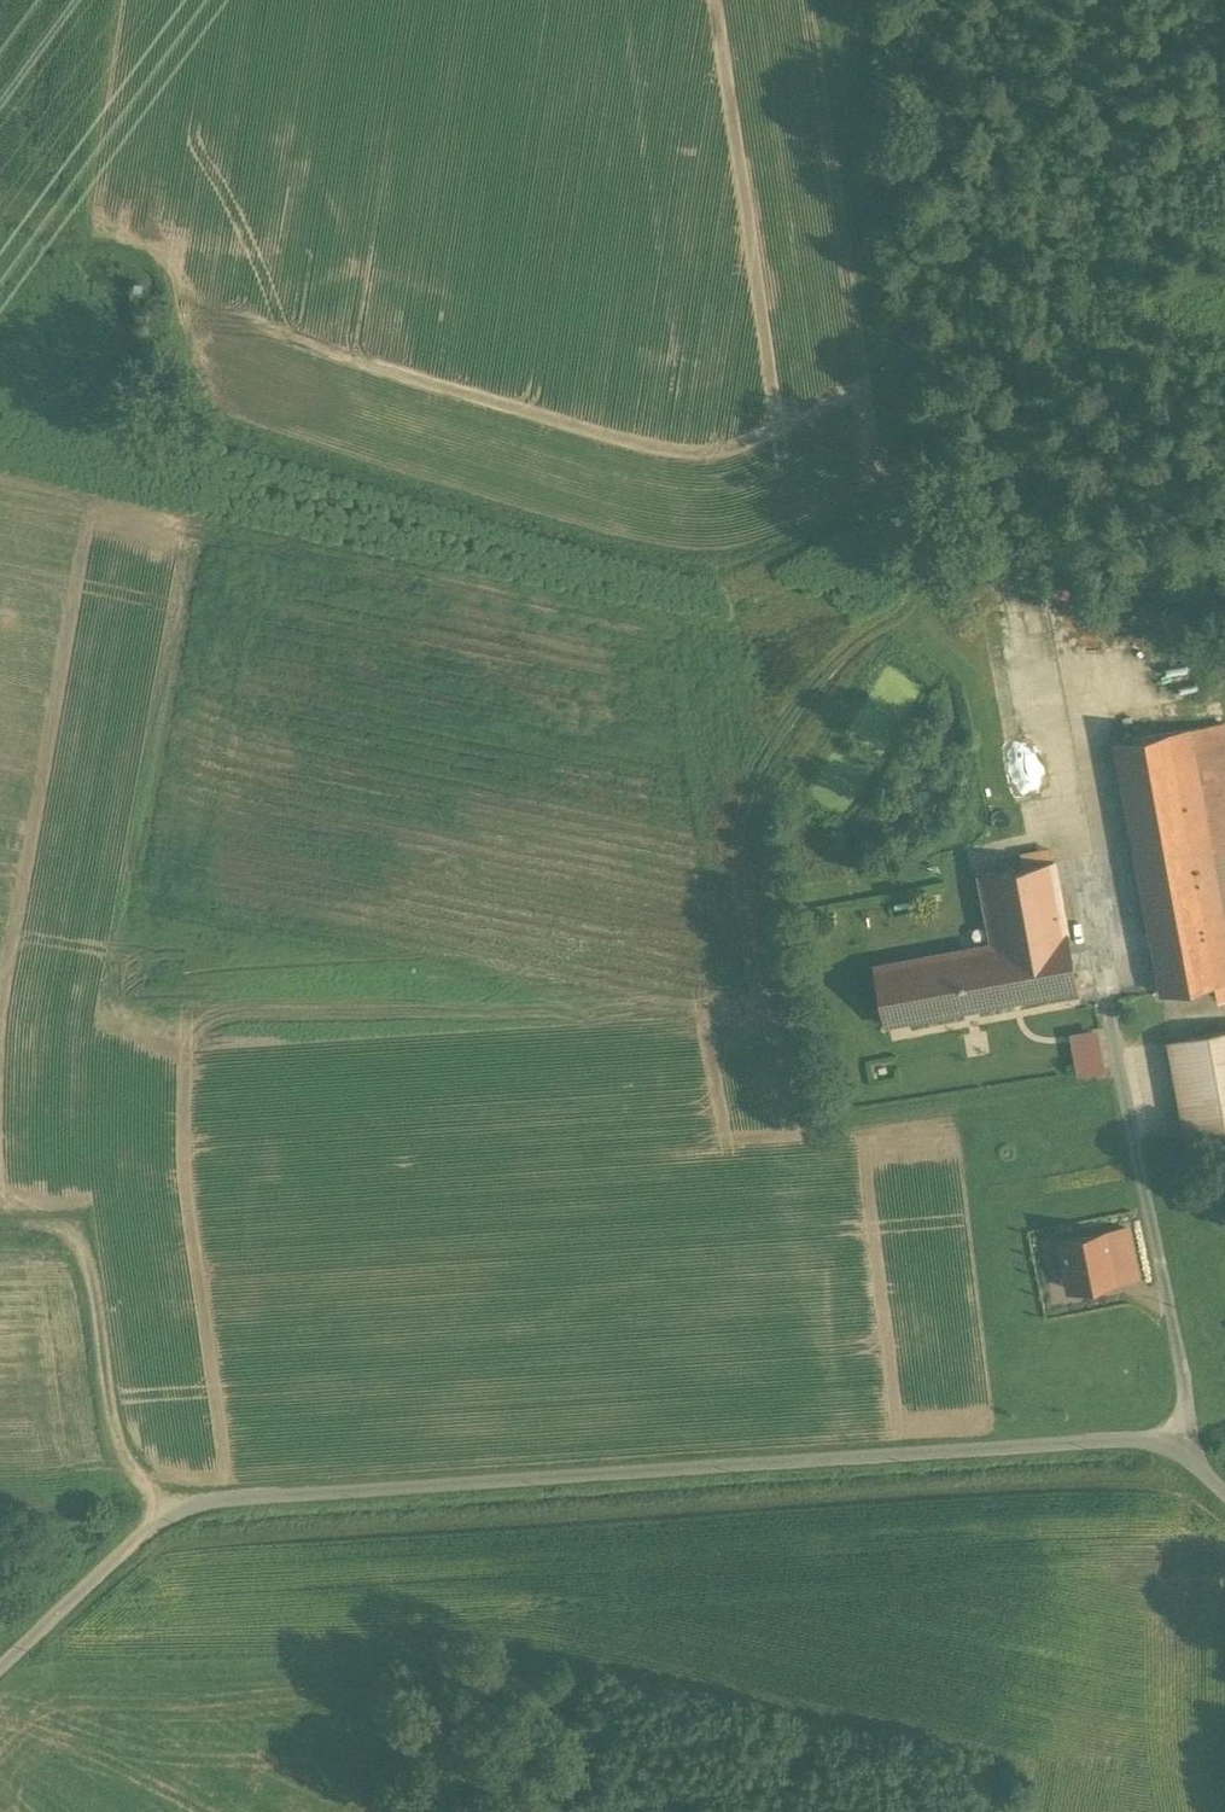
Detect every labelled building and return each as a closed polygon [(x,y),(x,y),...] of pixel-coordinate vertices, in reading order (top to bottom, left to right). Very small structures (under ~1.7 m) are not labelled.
[(1222,722),(1192,727),(1224,908),(1224,737),(1222,722)] [(1114,741),(1160,992),(1215,982),(1224,980),(1224,908),(1192,727),(1114,741)] [(1052,861),(979,874),(991,936),(988,937),(988,941),(991,940),(992,943),(922,956),(932,1013),(1075,987),(1052,861)] [(922,956),(874,965),(884,1022),(932,1013),(922,956)] [(1215,982),(1218,997),(1224,996),(1224,980),(1215,982)] [(1168,1040),(1186,1137),(1224,1130),(1224,1029),(1168,1040)] [(1091,1030),(1068,1034),(1076,1073),(1098,1069),(1091,1030)] [(1106,1231),(1060,1240),(1060,1241),(1069,1288),(1116,1279),(1106,1231)]
